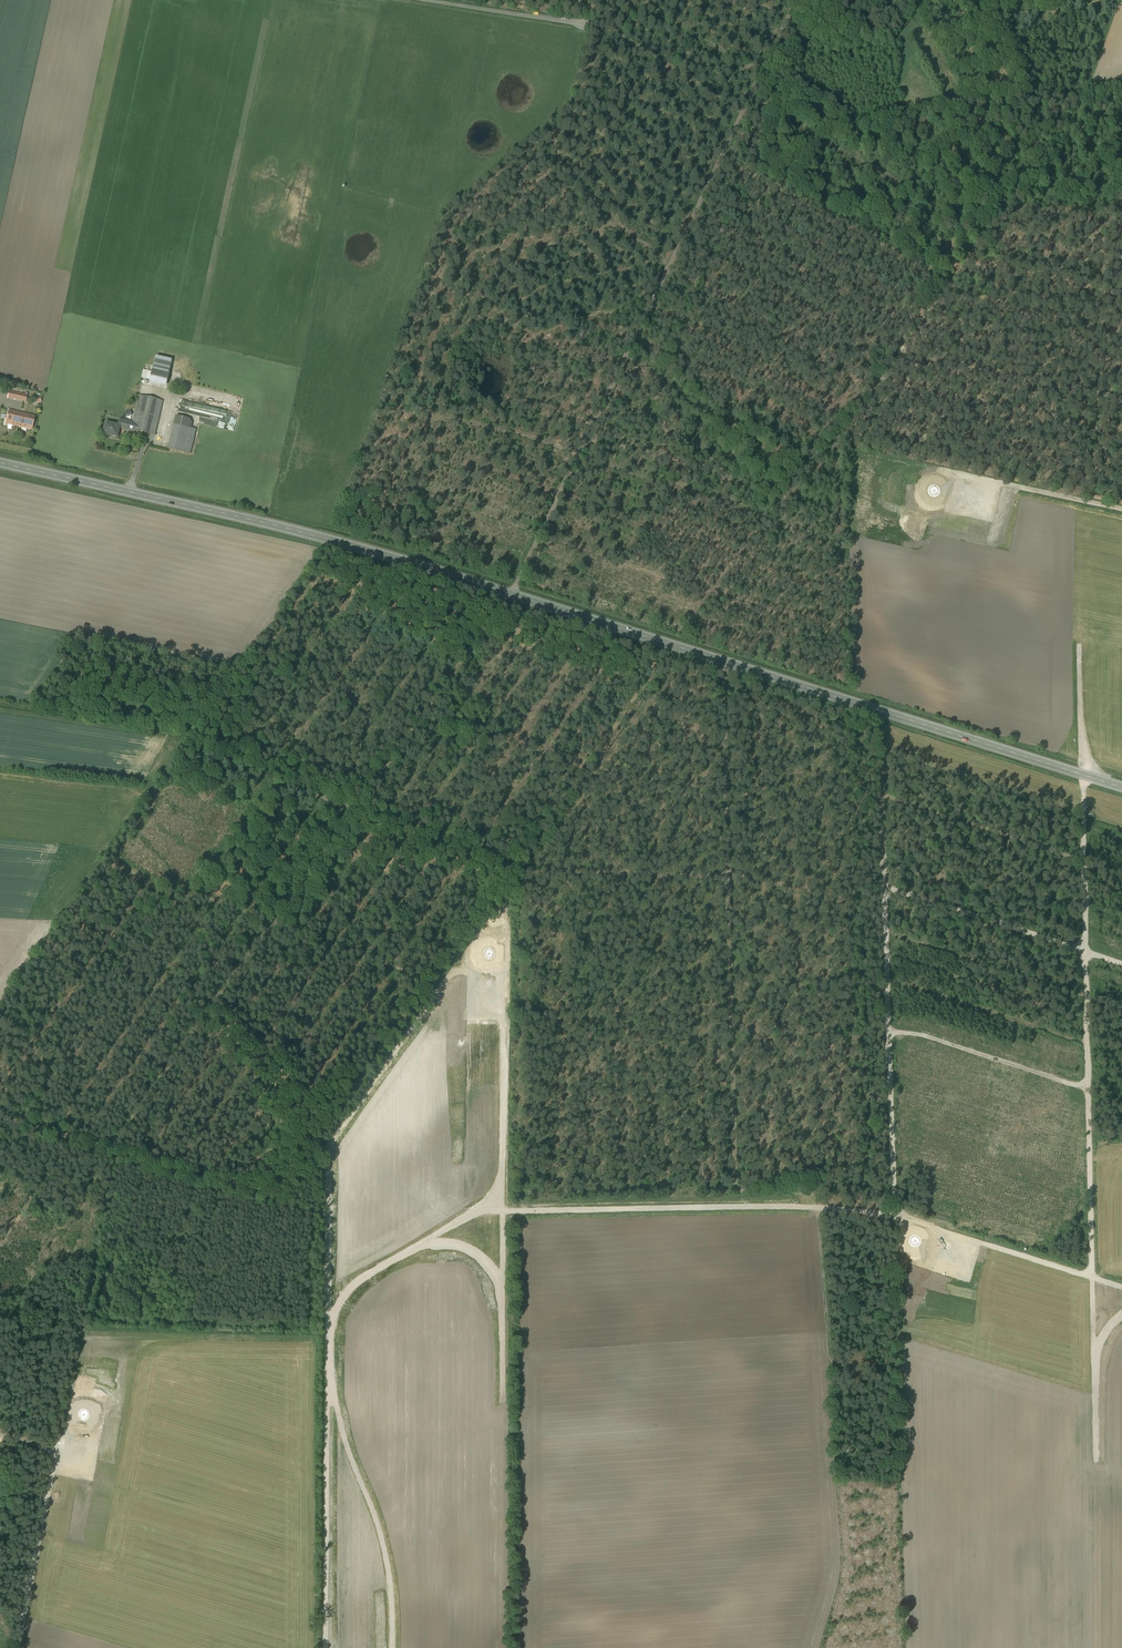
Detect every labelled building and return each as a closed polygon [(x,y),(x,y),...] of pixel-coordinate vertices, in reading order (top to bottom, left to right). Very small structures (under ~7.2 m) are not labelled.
[(172,361),(155,357),(149,383),(166,387),(172,361)] [(28,392),(9,387),(6,398),(25,402),(28,392)] [(165,401),(138,395),(132,422),(119,419),(117,427),(104,424),(101,436),(117,440),(119,430),(157,438),(165,401)] [(35,417),(8,410),(5,424),(32,431),(35,417)] [(193,421),(174,417),(166,450),(191,455),(196,431),(191,430),(193,421)]
